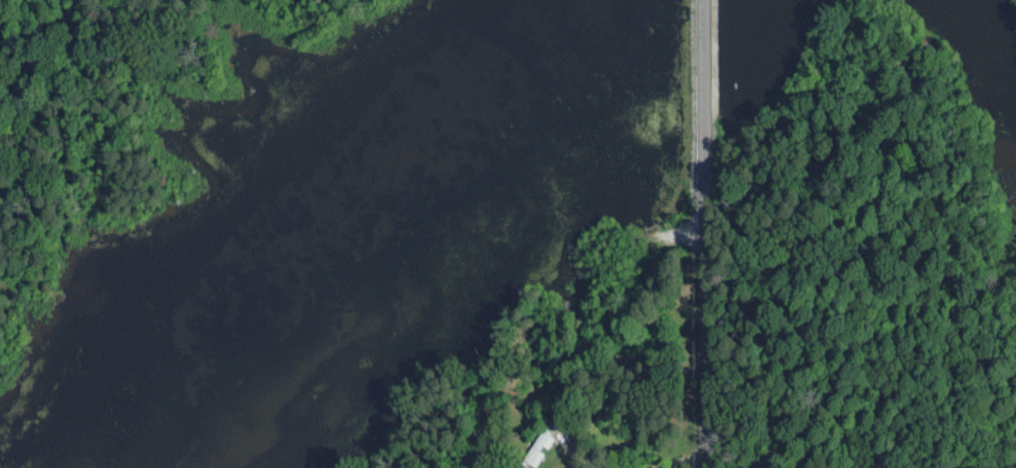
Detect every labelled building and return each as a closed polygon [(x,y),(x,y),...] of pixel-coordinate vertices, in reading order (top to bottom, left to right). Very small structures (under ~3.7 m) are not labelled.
[(535,464),(546,448),(556,435),(543,426),(523,457),(535,464)]
